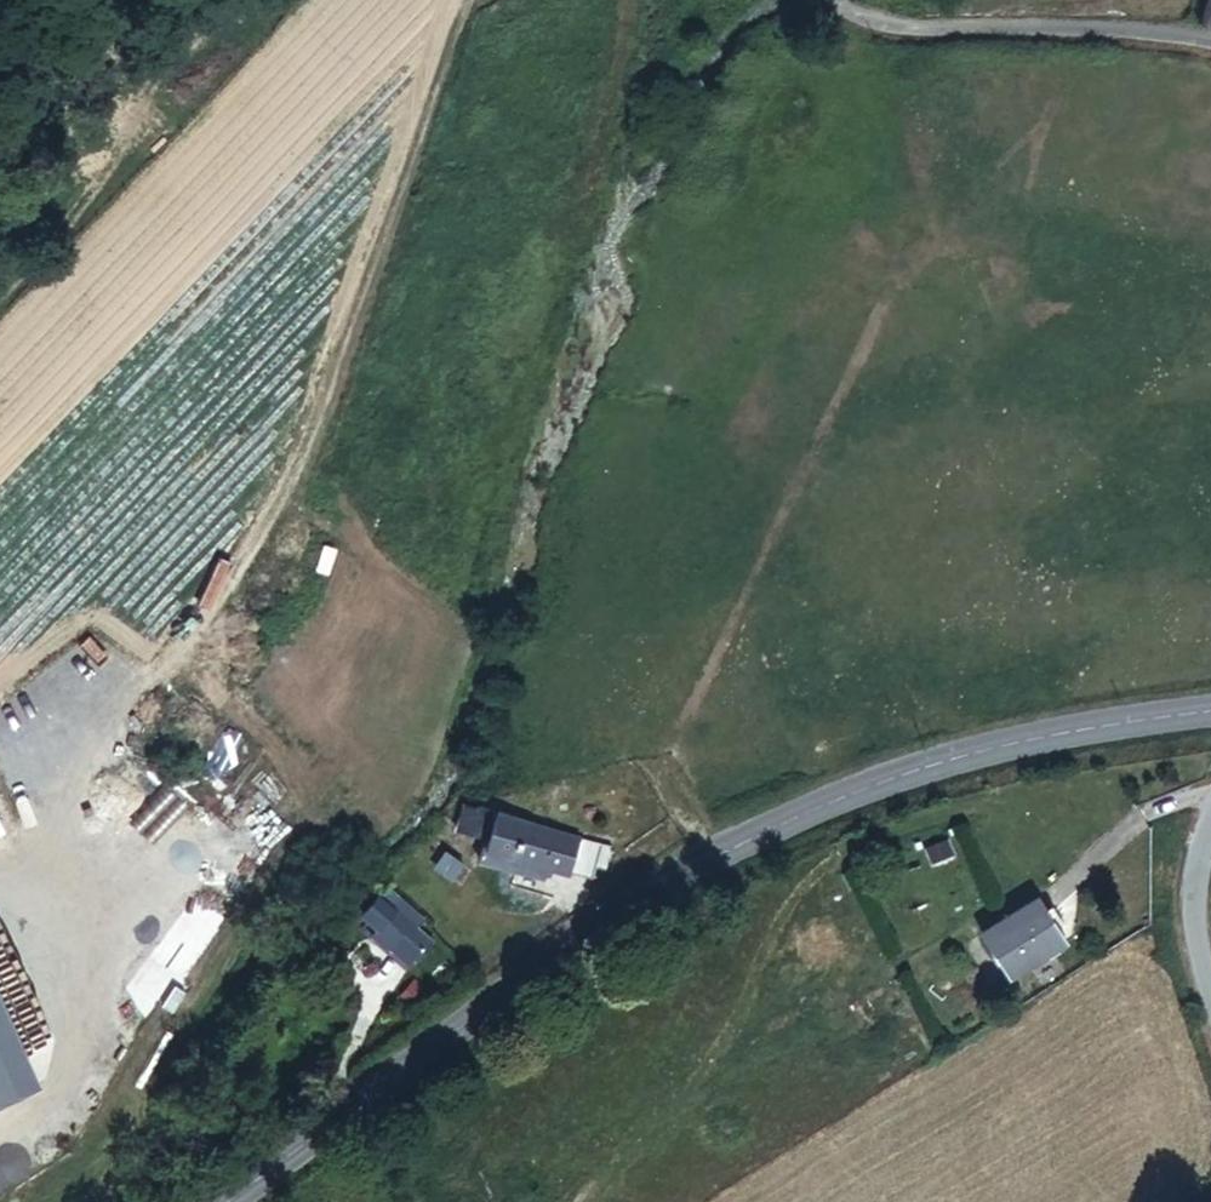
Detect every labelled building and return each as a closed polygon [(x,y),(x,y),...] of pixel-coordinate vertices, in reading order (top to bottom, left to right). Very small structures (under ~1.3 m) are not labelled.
[(1210,27),(1210,0),(1208,0),(1201,25),(1210,27)] [(616,847),(465,799),(455,833),(478,840),(474,853),(551,877),(556,864),(596,877),(600,864),(610,867),(616,847)] [(216,846),(184,906),(200,915),(233,855),(216,846)] [(437,869),(457,883),(468,867),(448,853),(437,869)] [(427,940),(410,927),(420,915),(390,891),(368,919),(385,933),(380,939),(408,962),(427,940)] [(982,935),(1009,973),(1066,934),(1036,896),(982,935)]
